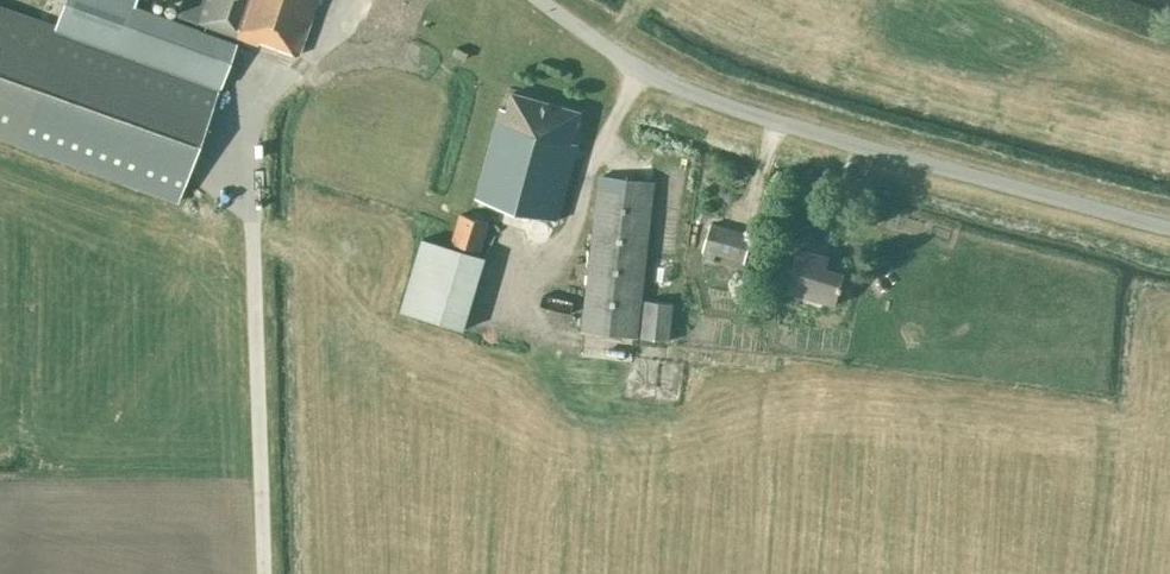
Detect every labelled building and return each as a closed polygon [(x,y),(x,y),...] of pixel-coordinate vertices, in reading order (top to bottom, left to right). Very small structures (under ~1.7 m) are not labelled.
[(13,142),(176,201),(236,38),(256,46),(258,41),(295,54),(315,0),(182,0),(176,16),(195,23),(194,26),(133,5),(135,0),(80,0),(69,31),(0,7),(0,137),(13,142)] [(366,21),(398,32),(407,5),(393,0),(374,0),(366,21)] [(358,22),(354,34),(380,43),(384,31),(358,22)] [(454,48),(451,55),(462,60),(465,53),(454,48)] [(499,109),(473,209),(532,224),(534,218),(556,224),(577,144),(571,142),(579,112),(511,94),(506,111),(499,109)] [(652,182),(603,176),(584,330),(633,336),(652,182)] [(451,242),(480,251),(492,216),(462,206),(451,242)] [(710,222),(702,252),(745,263),(752,234),(710,222)] [(484,256),(423,238),(401,311),(463,329),(484,256)] [(798,248),(785,290),(833,305),(843,273),(825,267),(828,257),(798,248)] [(673,303),(646,300),(641,337),(669,340),(673,303)] [(657,368),(659,347),(639,346),(638,367),(657,368)]
